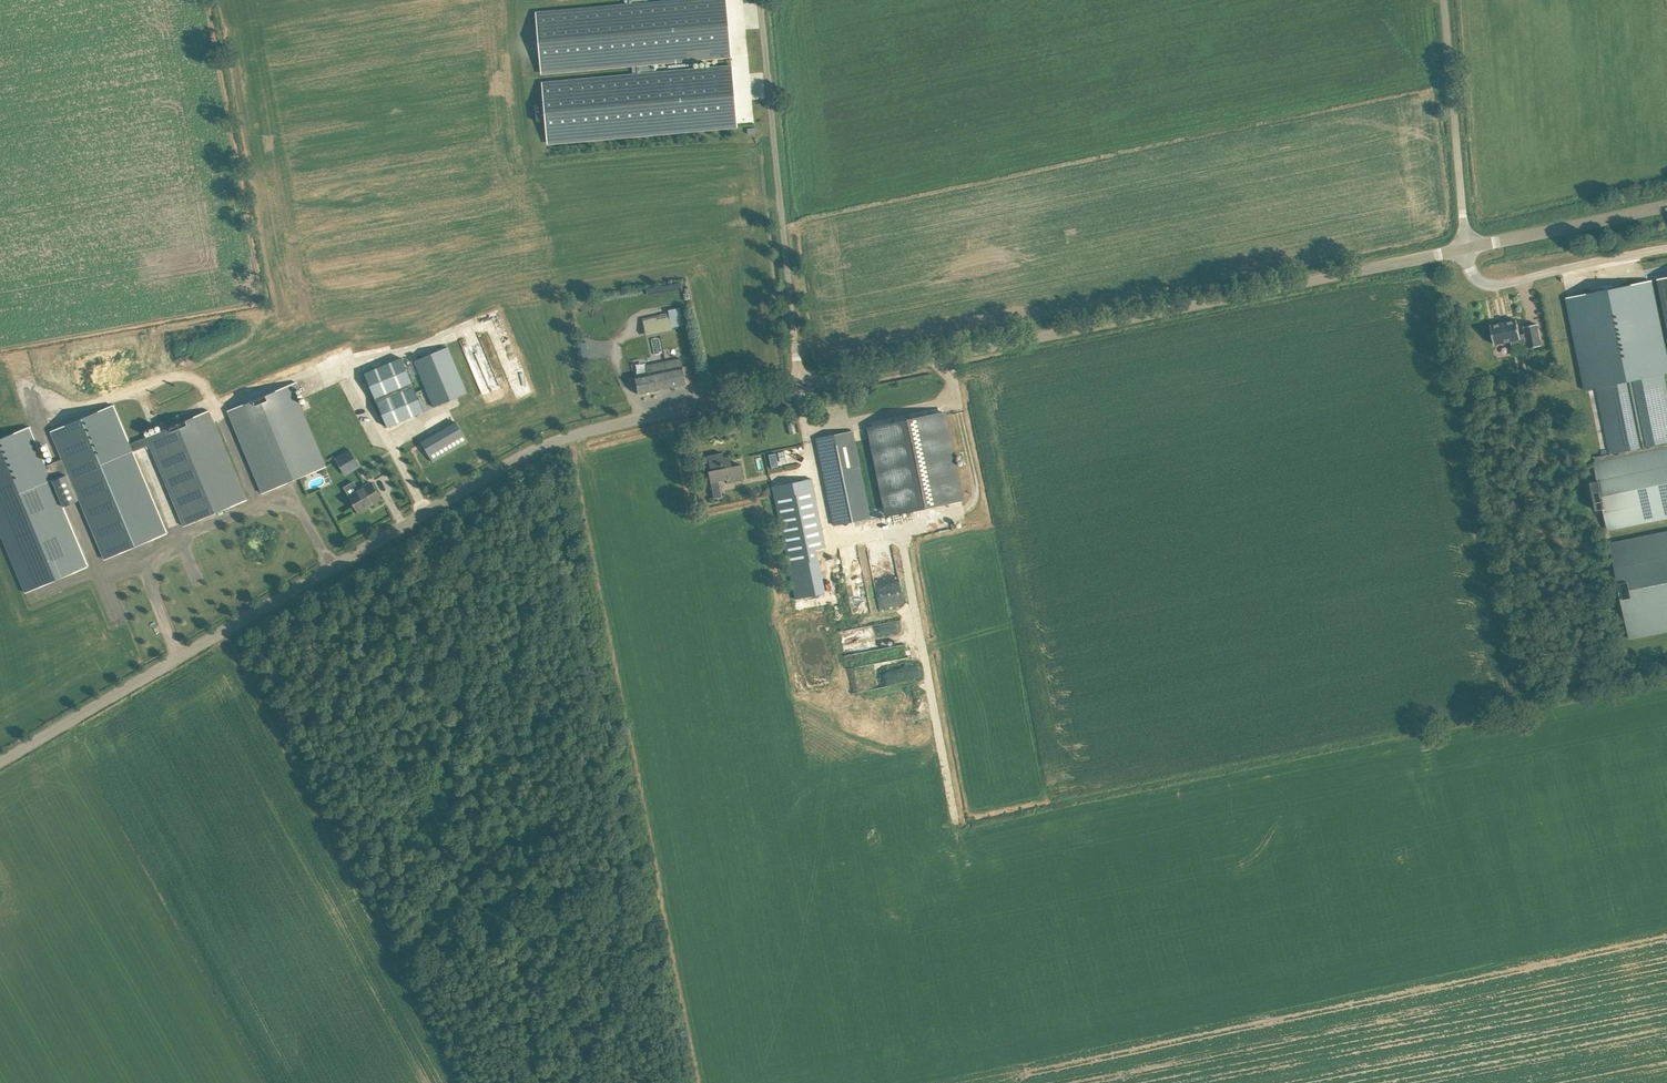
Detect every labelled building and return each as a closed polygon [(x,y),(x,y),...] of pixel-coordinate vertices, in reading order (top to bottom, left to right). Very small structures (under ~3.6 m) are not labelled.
[(536,12),(542,72),(632,64),(656,62),(731,55),(726,0),(678,0),(536,12)] [(656,62),(632,64),(633,75),(657,72),(656,62)] [(633,75),(543,83),(548,142),(737,125),(731,66),(657,72),(633,75)] [(1666,325),(1666,277),(1658,279),(1666,325)] [(1567,298),(1585,389),(1597,387),(1665,373),(1666,373),(1666,355),(1652,280),(1621,287),(1587,294),(1567,298)] [(645,316),(647,335),(675,332),(674,314),(645,316)] [(1537,323),(1524,326),(1526,333),(1520,334),(1517,319),(1491,325),(1495,344),(1511,341),(1512,346),(1528,343),(1529,348),(1542,345),(1537,323)] [(586,342),(580,343),(582,356),(589,355),(586,342)] [(415,360),(434,406),(467,393),(447,347),(415,360)] [(401,357),(365,373),(387,427),(424,411),(401,357)] [(695,382),(693,371),(690,358),(681,360),(681,358),(646,366),(648,373),(635,376),(638,394),(695,382)] [(1596,461),(1594,461),(1608,530),(1666,519),(1666,385),(1665,373),(1597,387),(1610,453),(1595,456),(1596,461)] [(228,411),(262,493),(326,466),(292,384),(228,411)] [(114,404),(50,430),(104,559),(168,532),(134,452),(150,445),(184,525),(246,499),(209,410),(146,436),(131,443),(114,404)] [(869,427),(887,515),(962,499),(944,412),(869,427)] [(421,442),(434,462),(468,441),(455,421),(421,442)] [(25,592),(89,565),(64,506),(79,499),(62,458),(47,464),(31,427),(0,440),(0,532),(25,592)] [(870,518),(854,442),(852,431),(816,438),(819,449),(834,525),(870,518)] [(803,455),(803,447),(782,448),(782,456),(803,455)] [(350,448),(342,453),(349,465),(356,460),(350,448)] [(744,479),(743,475),(741,464),(731,466),(729,456),(724,457),(723,453),(708,456),(711,470),(708,470),(710,482),(727,478),(727,483),(744,479)] [(826,593),(813,530),(822,528),(811,479),(773,487),(796,599),(826,593)] [(381,499),(375,489),(371,482),(348,495),(358,512),(367,507),(367,506),(370,504),(371,505),(381,499)] [(1612,542),(1632,639),(1666,631),(1666,531),(1612,542)] [(903,620),(842,630),(845,652),(865,648),(863,636),(872,635),(872,636),(884,634),(886,645),(906,642),(903,620)]
